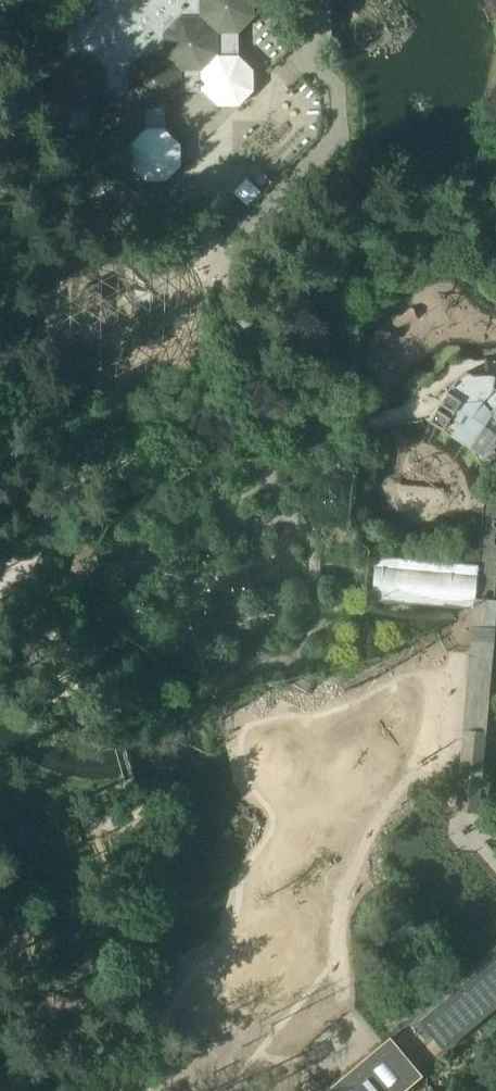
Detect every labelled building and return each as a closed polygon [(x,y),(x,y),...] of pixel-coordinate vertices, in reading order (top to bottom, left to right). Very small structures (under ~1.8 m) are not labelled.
[(53,70),(53,92),(70,107),(69,129),(78,129),(86,128),(91,128),(107,144),(129,143),(144,128),(166,125),(166,106),(181,91),(202,90),(202,69),(216,54),(238,53),(238,31),(254,15),(253,0),(78,0),(67,11),(68,54),(53,70)] [(495,419),(495,387),(494,386),(495,374),(474,374),(467,371),(456,379),(455,384),(448,390),(447,390),(441,401),(440,401),(435,409),(428,420),(443,430),(461,402),(463,403),(481,401),(495,419)] [(250,450),(255,454),(261,460),(271,452),(273,451),(264,438),(250,450)] [(472,640),(491,640),(495,578),(495,495),(484,494),(479,564),(475,607),(472,640)] [(375,555),(372,599),(402,601),(411,602),(475,607),(479,564),(457,562),(375,555)] [(127,635),(127,625),(122,620),(117,624),(117,627),(116,634),(125,640),(127,636),(127,635)] [(467,969),(418,1009),(323,1089),(326,1090),(400,1090),(415,1078),(495,1010),(495,944),(467,969)]
